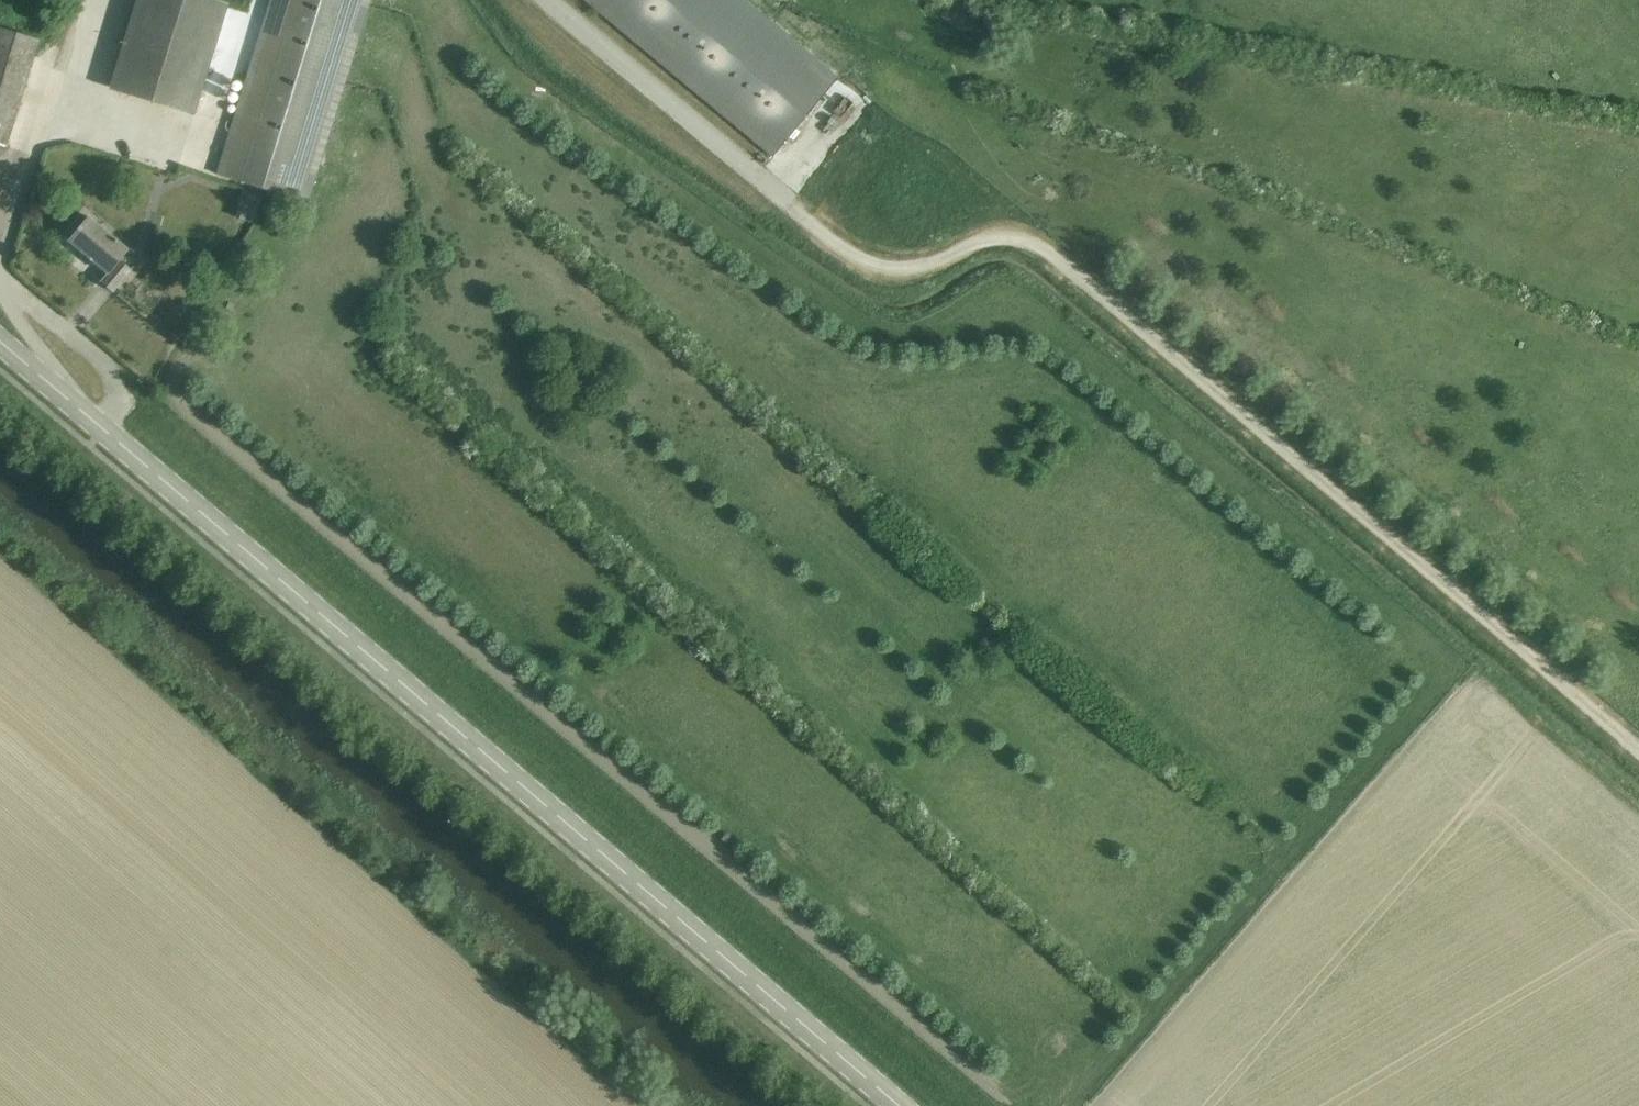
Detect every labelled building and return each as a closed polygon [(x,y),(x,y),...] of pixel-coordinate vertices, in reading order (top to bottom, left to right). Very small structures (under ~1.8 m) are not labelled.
[(195,112),(227,8),(203,0),(138,0),(111,87),(195,112)] [(371,0),(271,0),(217,175),(308,203),(371,0)] [(745,0),(585,0),(772,154),(836,76),(745,0)] [(6,147),(38,40),(0,28),(0,145),(6,147)] [(108,274),(101,282),(113,292),(134,267),(123,258),(129,251),(88,217),(69,241),(108,274)]
